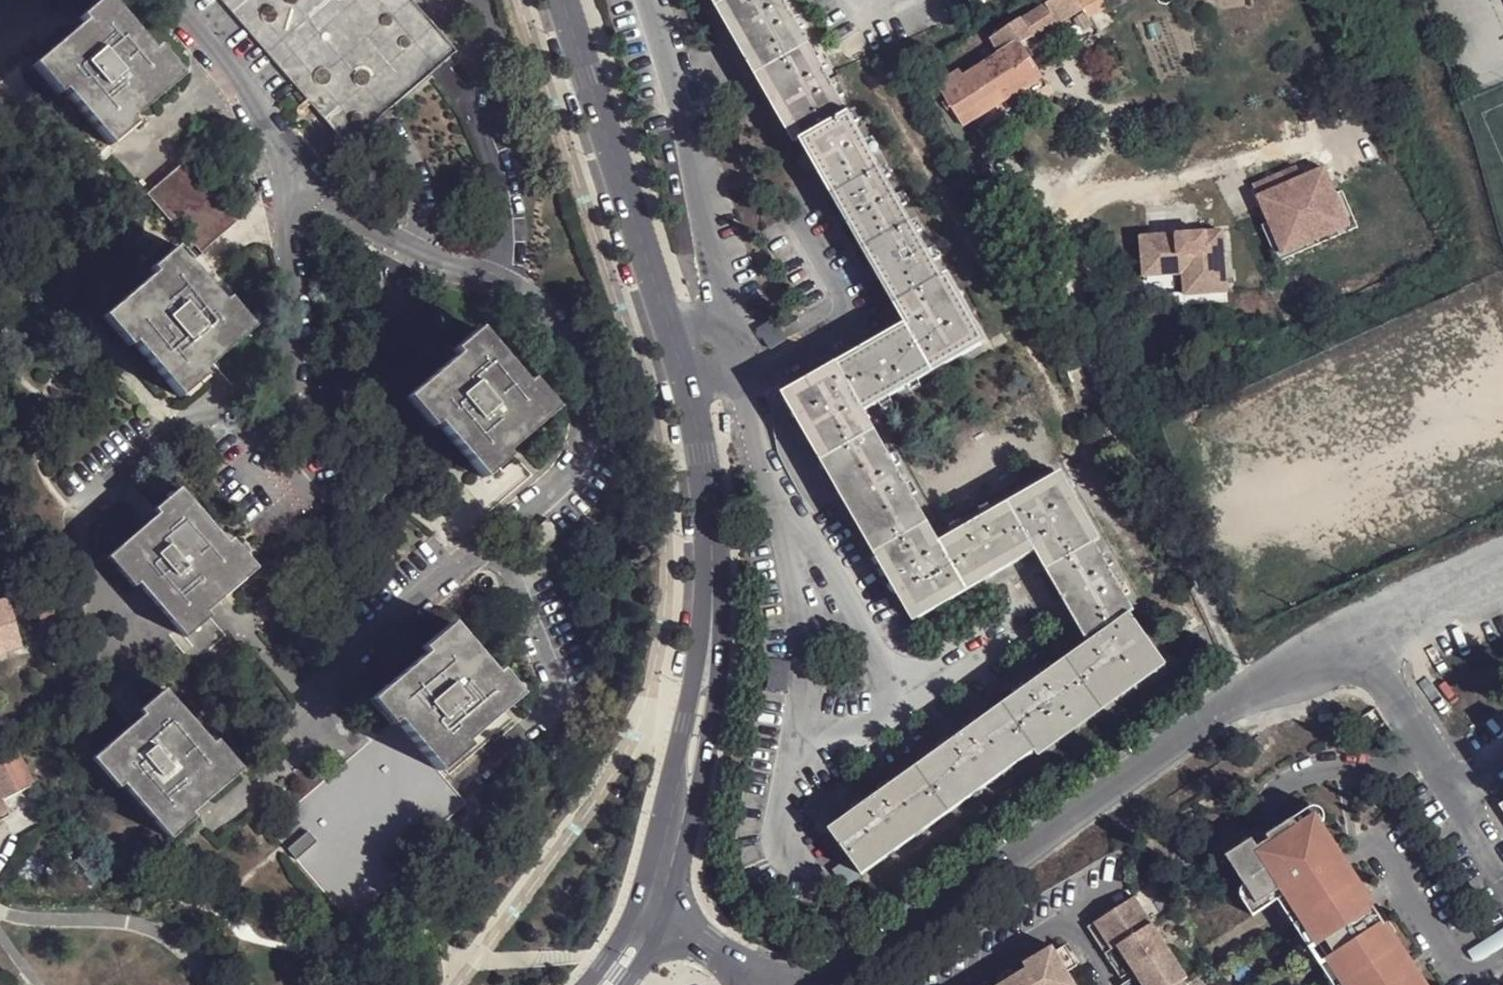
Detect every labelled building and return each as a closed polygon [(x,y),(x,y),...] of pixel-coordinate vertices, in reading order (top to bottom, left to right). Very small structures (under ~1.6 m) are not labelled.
[(421,12),(435,0),(223,0),(356,158),(464,64),(421,12)] [(737,39),(766,89),(795,140),(801,137),(849,109),(807,35),(787,0),(715,0),(737,39)] [(961,125),(1002,100),(1037,79),(1017,46),(1055,23),(1064,17),(1067,22),(1093,10),(1097,18),(1116,7),(1112,0),(1059,0),(1023,22),(1020,18),(991,37),(1001,52),(963,77),(959,70),(936,84),(961,125)] [(1064,17),(1055,23),(1058,28),(1067,22),(1064,17)] [(116,20),(45,81),(113,159),(184,96),(116,20)] [(1037,79),(1002,100),(1008,110),(1043,89),(1037,79)] [(1085,104),(1079,100),(1073,109),(1079,113),(1085,104)] [(895,301),(905,320),(933,368),(987,338),(948,270),(943,273),(849,109),(801,137),(827,183),(853,228),(879,274),(895,301)] [(1268,252),(1349,218),(1338,192),(1331,195),(1320,170),(1297,179),(1293,168),(1249,187),(1264,223),(1257,226),(1268,252)] [(184,265),(193,275),(241,234),(191,175),(152,208),(192,257),(184,265)] [(1349,218),(1268,252),(1273,263),(1354,229),(1349,218)] [(1218,232),(1136,238),(1138,270),(1185,266),(1187,296),(1222,292),(1218,232)] [(193,275),(184,265),(113,327),(178,406),(250,345),(193,275)] [(1185,266),(1138,270),(1139,278),(1178,275),(1181,306),(1223,302),(1222,292),(1187,296),(1185,266)] [(865,407),(933,368),(905,320),(890,328),(837,358),(865,407)] [(487,342),(412,405),(476,479),(552,415),(487,342)] [(939,537),(929,518),(876,426),(865,407),(837,358),(783,389),(802,423),(821,457),(848,503),(874,549),(893,583),(913,618),(967,586),(939,537)] [(1134,605),(1095,539),(1101,536),(1062,467),(1007,498),(1035,547),(1051,576),(1068,605),(1084,634),(1134,605)] [(1035,547),(1007,498),(939,537),(967,586),(1035,547)] [(176,641),(245,578),(179,502),(108,564),(176,641)] [(53,665),(69,660),(60,645),(53,585),(31,591),(53,665)] [(2,654),(2,651),(20,645),(7,601),(0,603),(0,654),(2,654)] [(1034,678),(1002,701),(959,732),(916,763),(873,794),(830,825),(850,853),(861,869),(862,869),(948,807),(1034,745),(1038,751),(1102,706),(1165,660),(1128,609),(1072,650),(1065,655),(1034,678)] [(394,734),(440,787),(521,716),(455,641),(370,713),(391,736),(394,734)] [(162,841),(233,779),(163,701),(93,764),(162,841)] [(16,754),(18,759),(72,732),(78,728),(70,719),(33,740),(12,752),(14,755),(16,754)] [(72,732),(18,759),(23,770),(77,741),(72,732)] [(394,734),(391,736),(272,842),(351,934),(412,882),(404,870),(467,819),(440,787),(394,734)] [(30,785),(23,770),(18,759),(16,754),(14,755),(0,762),(0,801),(30,785)] [(1225,845),(1242,872),(1253,888),(1283,869),(1324,933),(1330,929),(1338,940),(1332,944),(1358,984),(1452,984),(1326,790),(1275,821),(1271,814),(1225,845)] [(861,869),(850,853),(834,864),(846,880),(861,869)] [(1253,889),(1242,872),(1240,886),(1249,901),(1281,882),(1315,938),(1323,933),(1283,869),(1253,889)] [(1135,902),(1092,929),(1105,949),(1117,942),(1138,978),(1171,957),(1135,902)] [(1330,929),(1324,933),(1332,944),(1338,940),(1330,929)] [(1023,961),(1027,968),(1037,984),(1077,984),(1053,943),(1023,961)] [(1331,944),(1322,950),(1345,984),(1357,984),(1331,944)] [(1171,957),(1138,978),(1127,984),(1188,984),(1171,957)] [(1027,969),(999,984),(1036,984),(1027,969)]
